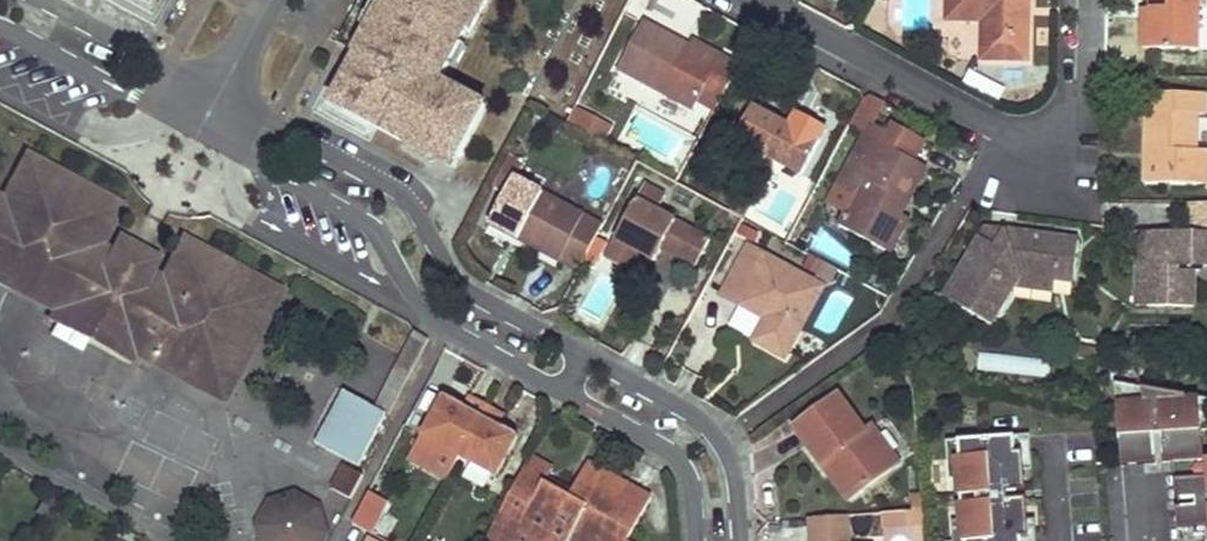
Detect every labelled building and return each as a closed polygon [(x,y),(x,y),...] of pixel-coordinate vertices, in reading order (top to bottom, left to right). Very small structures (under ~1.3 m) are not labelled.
[(392,7),(384,2),(382,6),(370,28),(357,52),(359,54),(372,60),(365,74),(352,67),(344,82),(353,87),(343,105),(432,153),(436,146),(456,156),(484,104),(439,79),(465,31),(469,32),(486,0),(395,0),(392,7)] [(948,17),(984,18),(983,57),(1029,59),(1030,14),(1024,14),(1024,0),(948,0),(948,17)] [(1152,7),(1151,45),(1198,46),(1199,0),(1152,0),(1152,7)] [(359,23),(370,28),(382,6),(371,1),(359,23)] [(1151,45),(1152,7),(1148,7),(1143,7),(1142,45),(1151,45)] [(689,46),(643,21),(618,67),(694,108),(700,97),(716,105),(738,63),(722,54),(718,62),(689,46)] [(693,39),(689,46),(718,62),(722,54),(693,39)] [(359,54),(352,67),(365,74),(372,60),(359,54)] [(353,87),(344,82),(335,100),(343,105),(353,87)] [(1145,91),(1144,148),(1156,148),(1156,161),(1144,161),(1144,181),(1206,182),(1206,146),(1197,146),(1198,112),(1206,112),(1206,92),(1145,91)] [(875,113),(883,100),(873,94),(864,96),(859,105),(875,113)] [(819,140),(753,104),(736,138),(802,173),(819,140)] [(891,130),(871,120),(840,181),(857,191),(841,222),(885,246),(893,232),(900,235),(911,216),(902,211),(892,205),(898,194),(908,200),(926,165),(885,143),(891,130)] [(436,146),(432,153),(452,164),(456,156),(436,146)] [(1156,148),(1144,148),(1144,161),(1156,161),(1156,148)] [(29,158),(5,204),(0,201),(0,276),(59,307),(53,318),(124,354),(130,346),(184,377),(205,335),(185,324),(188,319),(185,317),(191,305),(214,318),(237,271),(185,242),(162,282),(148,274),(157,259),(118,239),(109,254),(95,246),(116,206),(29,158)] [(578,269),(603,223),(515,175),(490,222),(509,232),(514,223),(527,230),(522,239),(578,269)] [(902,211),(908,200),(898,194),(892,205),(902,211)] [(694,228),(637,197),(616,237),(640,250),(657,259),(663,248),(680,257),(694,228)] [(1191,201),(1190,231),(1187,230),(1185,231),(1182,233),(1180,235),(1180,237),(1179,239),(1137,239),(1136,304),(1194,306),(1195,265),(1206,265),(1206,202),(1191,201)] [(514,223),(509,232),(522,239),(527,230),(514,223)] [(997,245),(1006,229),(986,226),(981,235),(997,245)] [(1078,238),(1006,229),(997,245),(981,235),(945,294),(991,322),(1013,285),(1020,273),(1055,278),(1057,265),(1074,268),(1078,238)] [(892,249),(900,235),(893,232),(885,246),(892,249)] [(631,267),(640,250),(616,237),(607,254),(631,267)] [(824,285),(750,245),(725,292),(769,315),(756,339),(787,355),(824,285)] [(1073,280),(1074,268),(1057,265),(1055,278),(1073,280)] [(275,291),(237,271),(214,318),(191,305),(185,317),(188,319),(185,324),(205,335),(184,377),(219,396),(275,291)] [(1013,285),(1054,290),(1055,278),(1020,273),(1013,285)] [(424,343),(410,335),(394,366),(407,374),(424,343)] [(1095,348),(1075,344),(1073,356),(1094,359),(1095,348)] [(1111,351),(1095,348),(1094,359),(1096,359),(1111,362),(1111,351)] [(1205,458),(1203,430),(1202,410),(1188,410),(1187,395),(1117,382),(1120,435),(1153,433),(1155,461),(1174,460),(1193,458),(1199,540),(1206,540),(1206,457),(1205,458)] [(837,392),(794,426),(822,464),(832,457),(858,492),(899,461),(871,424),(865,429),(837,392)] [(338,393),(312,450),(358,470),(384,413),(338,393)] [(495,474),(517,432),(496,421),(502,410),(470,393),(464,404),(444,393),(410,457),(447,476),(458,455),(495,474)] [(1187,395),(1188,410),(1202,410),(1203,430),(1206,430),(1206,398),(1187,395)] [(1153,433),(1120,435),(1122,463),(1155,461),(1153,433)] [(1023,451),(1022,434),(987,437),(988,453),(1023,451)] [(1029,536),(1023,451),(988,453),(987,437),(958,439),(959,455),(956,456),(962,540),(1029,536)] [(483,540),(512,540),(523,522),(558,540),(568,540),(571,536),(581,540),(627,540),(626,540),(650,496),(587,462),(573,489),(570,495),(544,482),(547,476),(553,464),(531,452),(483,540)] [(832,457),(822,464),(848,499),(858,492),(832,457)] [(1174,460),(1179,540),(1199,540),(1193,458),(1174,460)] [(350,498),(362,475),(345,466),(332,488),(350,498)] [(547,476),(544,482),(570,495),(573,489),(547,476)] [(299,493),(272,499),(259,523),(264,540),(324,540),(329,532),(322,505),(299,493)] [(922,493),(877,497),(878,511),(923,508),(922,493)] [(925,521),(923,508),(878,511),(879,525),(925,521)] [(810,540),(847,540),(846,514),(808,517),(810,540)] [(512,540),(558,540),(523,522),(512,540)]
